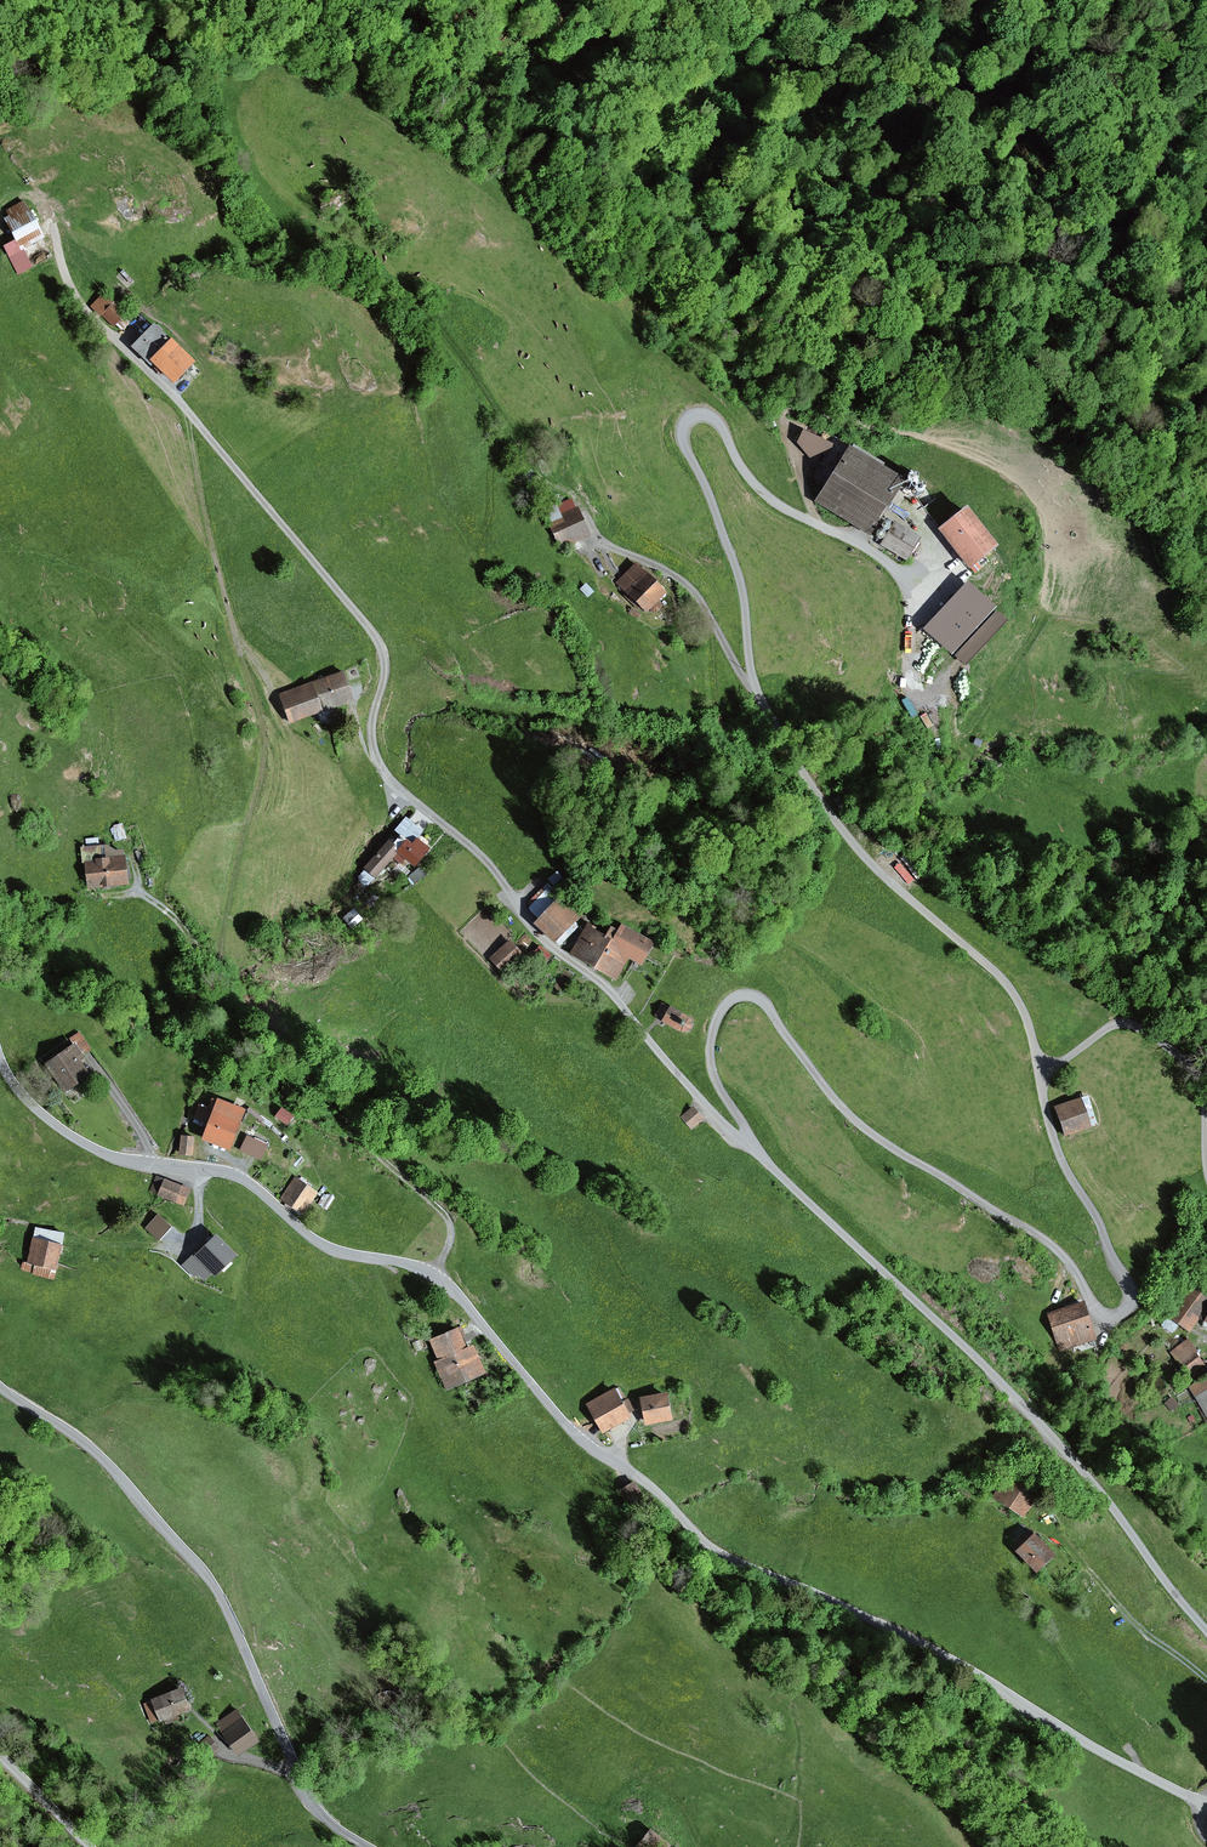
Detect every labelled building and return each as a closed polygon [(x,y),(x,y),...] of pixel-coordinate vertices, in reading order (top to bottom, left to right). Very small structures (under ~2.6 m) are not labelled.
[(0,244),(0,246),(15,274),(29,266),(20,250),(41,239),(21,202),(0,214),(0,215),(12,237),(0,244)] [(39,262),(34,252),(47,246),(44,239),(27,247),(34,264),(39,262)] [(126,314),(111,301),(100,313),(115,326),(126,314)] [(189,362),(149,324),(128,345),(168,383),(189,362)] [(831,444),(799,430),(793,445),(819,469),(831,444)] [(898,482),(842,448),(812,497),(868,531),(898,482)] [(575,498),(544,509),(558,547),(589,536),(575,498)] [(961,509),(934,530),(964,571),(992,550),(961,509)] [(916,538),(889,523),(876,545),(904,560),(916,538)] [(666,594),(636,562),(616,582),(646,613),(666,594)] [(966,667),(1011,619),(970,581),(925,629),(966,667)] [(340,671),(276,693),(286,722),(350,700),(340,671)] [(426,848),(408,835),(391,859),(410,872),(426,848)] [(97,845),(79,846),(82,885),(123,882),(121,855),(98,857),(97,845)] [(550,903),(533,924),(555,941),(572,920),(550,903)] [(491,911),(468,930),(502,971),(525,953),(491,911)] [(607,939),(582,925),(564,957),(610,983),(624,959),(638,968),(650,947),(614,926),(607,939)] [(688,1018),(658,1003),(653,1018),(675,1030),(688,1032),(691,1026),(688,1018)] [(70,1038),(73,1043),(82,1056),(91,1050),(79,1032),(70,1038)] [(73,1043),(43,1062),(64,1094),(67,1092),(71,1097),(93,1082),(79,1061),(84,1058),(82,1056),(73,1043)] [(1081,1095),(1054,1105),(1064,1135),(1092,1125),(1081,1095)] [(244,1110),(216,1099),(212,1110),(206,1125),(200,1140),(228,1151),(244,1110)] [(206,1125),(212,1110),(199,1104),(193,1119),(206,1125)] [(692,1109),(680,1118),(691,1132),(703,1123),(692,1109)] [(247,1135),(240,1150),(260,1160),(267,1145),(247,1135)] [(194,1138),(181,1137),(179,1155),(192,1157),(194,1138)] [(158,1196),(164,1181),(156,1177),(149,1193),(158,1196)] [(317,1193),(294,1178),(278,1201),(301,1216),(317,1193)] [(189,1189),(164,1180),(158,1196),(182,1206),(189,1189)] [(170,1227),(157,1216),(145,1229),(159,1240),(170,1227)] [(64,1234),(36,1227),(33,1240),(62,1246),(64,1234)] [(216,1236),(194,1256),(212,1274),(215,1277),(236,1257),(216,1236)] [(62,1246),(33,1240),(27,1263),(56,1269),(62,1246)] [(212,1274),(193,1254),(182,1265),(194,1278),(197,1274),(204,1282),(212,1274)] [(1183,1284),(1163,1317),(1188,1331),(1206,1300),(1206,1299),(1183,1284)] [(1082,1304),(1046,1314),(1058,1352),(1093,1341),(1082,1304)] [(428,1340),(437,1361),(467,1349),(458,1328),(428,1340)] [(1206,1362),(1190,1337),(1173,1349),(1191,1374),(1206,1362)] [(467,1349),(435,1362),(446,1390),(483,1374),(472,1347),(467,1349)] [(1187,1389),(1206,1424),(1206,1378),(1187,1389)] [(615,1389),(586,1405),(602,1433),(629,1418),(628,1415),(635,1411),(628,1398),(621,1401),(615,1389)] [(666,1394),(639,1399),(644,1427),(671,1422),(666,1394)] [(1007,1475),(992,1497),(1023,1519),(1038,1497),(1007,1475)] [(624,1489),(636,1504),(648,1495),(636,1479),(624,1489)] [(1054,1556),(1034,1535),(1015,1552),(1035,1573),(1054,1556)] [(182,1689),(151,1700),(158,1720),(159,1723),(190,1712),(182,1689)] [(158,1720),(151,1700),(143,1703),(150,1723),(158,1720)] [(236,1711),(216,1725),(238,1757),(258,1743),(236,1711)] [(209,1735),(198,1744),(210,1758),(221,1749),(209,1735)] [(194,1754),(181,1742),(169,1754),(178,1762),(173,1768),(177,1772),(194,1754)] [(636,1846),(669,1846),(650,1831),(636,1846)]
